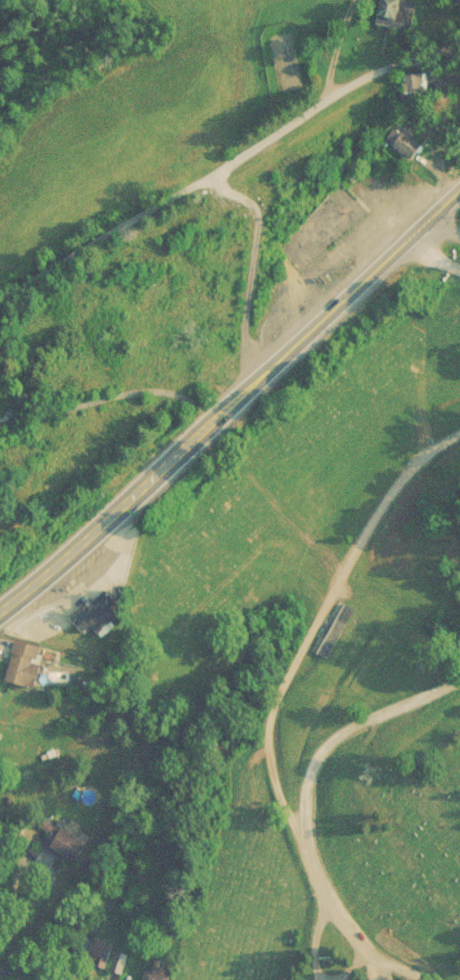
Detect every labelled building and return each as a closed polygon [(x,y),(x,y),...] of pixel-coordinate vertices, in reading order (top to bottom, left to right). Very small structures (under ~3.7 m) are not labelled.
[(411,30),(417,0),(380,0),(376,23),(411,30)] [(407,94),(432,88),(428,70),(403,76),(407,94)] [(388,135),(410,162),(420,153),(399,126),(388,135)] [(324,251),(390,188),(356,153),(290,217),(324,251)] [(110,301),(103,288),(91,294),(98,307),(110,301)] [(123,611),(112,597),(77,626),(88,641),(98,632),(106,641),(127,624),(119,614),(123,611)] [(313,659),(330,667),(353,614),(336,606),(313,659)] [(40,694),(48,654),(18,648),(10,689),(40,694)] [(91,851),(62,835),(51,856),(79,872),(91,851)] [(99,957),(101,951),(80,942),(72,962),(107,976),(112,962),(99,957)] [(125,956),(117,952),(108,969),(116,973),(125,956)] [(128,963),(120,959),(111,976),(119,979),(128,963)] [(149,970),(146,979),(173,979),(149,970)]
